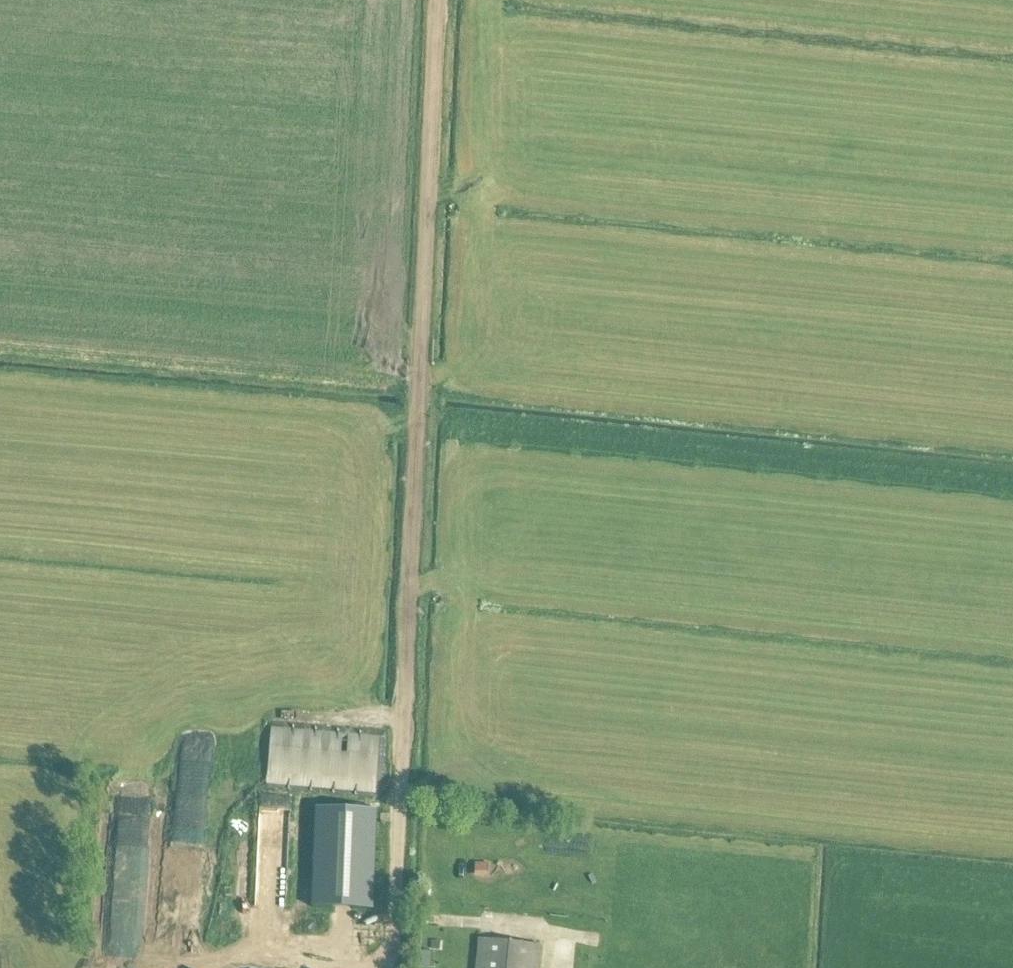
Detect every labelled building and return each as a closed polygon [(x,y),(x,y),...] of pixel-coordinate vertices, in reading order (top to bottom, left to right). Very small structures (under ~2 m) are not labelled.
[(380,790),(384,733),(273,727),(270,784),(380,790)] [(314,806),(309,906),(369,908),(374,809),(314,806)] [(541,946),(478,939),(475,967),(539,967),(541,946)]
